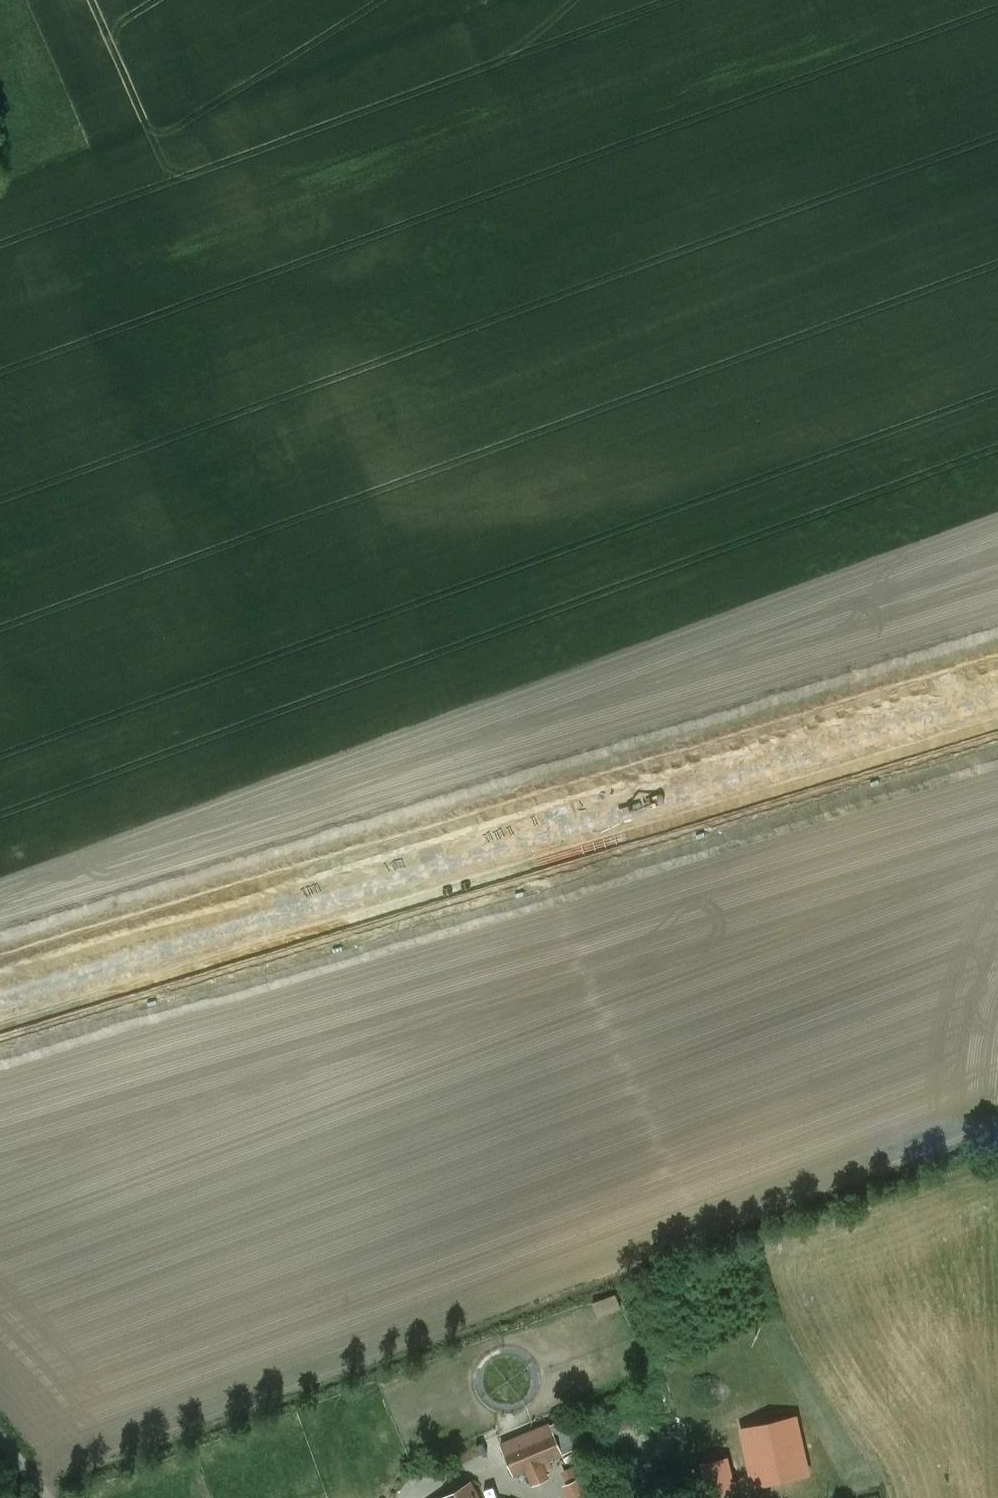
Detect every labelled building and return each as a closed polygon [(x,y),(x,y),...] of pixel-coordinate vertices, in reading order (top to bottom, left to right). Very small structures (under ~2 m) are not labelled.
[(780,1418),(727,1430),(735,1467),(788,1456),(780,1418)] [(561,1420),(539,1429),(550,1456),(572,1447),(561,1420)] [(539,1429),(503,1445),(514,1471),(550,1456),(539,1429)] [(735,1467),(741,1497),(759,1497),(796,1490),(788,1456),(735,1467)] [(590,1476),(571,1484),(576,1497),(600,1497),(590,1476)] [(444,1497),(478,1497),(470,1484),(444,1497)]
